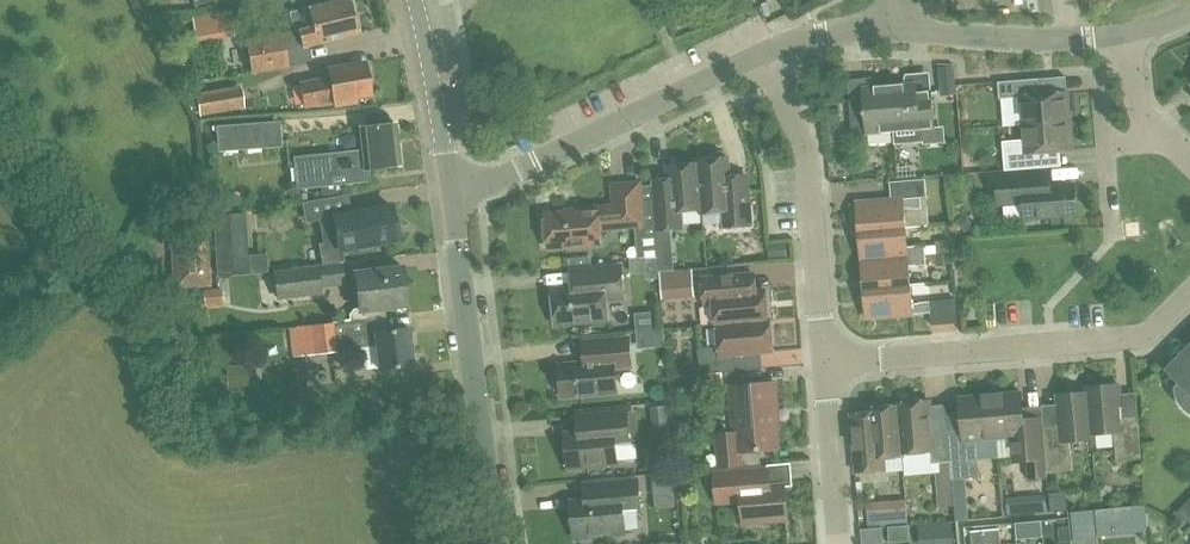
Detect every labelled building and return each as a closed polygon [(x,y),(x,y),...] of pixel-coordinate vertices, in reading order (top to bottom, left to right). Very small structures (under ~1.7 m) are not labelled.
[(359,34),(351,0),(337,0),(308,7),(313,26),(280,34),(281,36),(248,41),(253,71),(288,66),(285,52),(359,34)] [(194,20),(197,39),(234,33),(231,14),(194,20)] [(317,105),(334,103),(334,104),(356,100),(355,95),(371,92),(366,64),(328,70),(330,80),(301,85),(304,106),(317,104),(317,105)] [(955,66),(939,67),(941,95),(957,94),(955,66)] [(1023,124),(1071,120),(1069,92),(1043,94),(1042,78),(999,81),(1001,98),(1021,97),(1023,124)] [(918,82),(891,85),(895,131),(896,143),(923,140),(922,128),(936,127),(933,91),(919,92),(918,82)] [(200,115),(245,108),(241,85),(197,93),(200,115)] [(865,97),(851,98),(853,119),(854,135),(869,134),(869,133),(895,131),(891,85),(865,87),(865,97)] [(1071,120),(1023,124),(1025,139),(1004,141),(1007,170),(1040,167),(1039,151),(1073,149),(1071,120)] [(293,121),(252,124),(230,126),(231,142),(295,138),(293,121)] [(364,169),(400,165),(396,122),(360,126),(361,137),(318,141),(320,160),(334,159),(334,156),(357,154),(356,147),(362,146),(364,169)] [(748,174),(731,175),(729,157),(726,157),(726,153),(722,151),(713,151),(710,155),(711,159),(699,160),(699,163),(700,163),(704,209),(703,209),(703,212),(723,211),(724,227),(753,224),(750,195),(748,174)] [(670,165),(671,177),(653,179),(655,200),(657,230),(686,227),(684,211),(703,209),(704,209),(700,163),(699,163),(670,165)] [(1040,172),(998,175),(1000,204),(1025,202),(1026,218),(1078,214),(1076,183),(1052,185),(1050,171),(1040,172)] [(893,199),(858,202),(861,231),(907,227),(905,209),(923,207),(922,197),(928,196),(926,178),(892,181),(893,199)] [(548,220),(543,223),(545,238),(550,239),(550,248),(602,244),(600,229),(645,225),(642,182),(614,184),(616,205),(567,209),(567,211),(547,213),(548,220)] [(352,211),(320,217),(323,234),(338,232),(341,250),(357,247),(358,253),(376,250),(375,244),(398,239),(397,235),(402,234),(399,218),(395,219),(392,206),(353,213),(352,211)] [(248,272),(244,214),(215,216),(219,274),(248,272)] [(907,227),(861,231),(863,260),(927,254),(926,243),(908,245),(907,227)] [(208,283),(206,256),(205,239),(173,241),(176,285),(208,283)] [(927,254),(863,260),(865,288),(912,284),(910,266),(928,264),(927,254)] [(342,263),(275,271),(278,297),(321,292),(321,285),(344,282),(342,263)] [(626,298),(623,266),(573,270),(574,287),(554,289),(554,293),(551,295),(551,305),(555,307),(557,324),(609,319),(607,299),(626,298)] [(365,310),(407,305),(403,268),(356,273),(360,309),(353,310),(354,320),(366,319),(365,310)] [(693,271),(664,274),(665,293),(694,291),(693,271)] [(769,320),(769,319),(767,289),(757,290),(756,273),(704,278),(706,304),(715,303),(717,325),(719,325),(719,324),(769,320)] [(912,284),(865,288),(868,317),(930,312),(931,324),(946,323),(959,322),(957,298),(913,302),(912,284)] [(223,291),(206,292),(207,310),(224,309),(223,291)] [(981,318),(980,305),(968,306),(969,319),(981,318)] [(719,324),(719,325),(721,346),(700,348),(702,374),(743,370),(741,353),(774,351),(771,319),(769,319),(769,320),(719,324)] [(336,322),(299,326),(293,327),(296,355),(340,351),(336,322)] [(379,369),(414,365),(410,327),(375,331),(355,333),(357,346),(377,345),(379,369)] [(616,367),(633,366),(630,337),(585,341),(587,363),(561,365),(563,396),(618,391),(616,367)] [(1171,374),(1173,375),(1176,372),(1183,380),(1176,387),(1177,393),(1179,399),(1182,404),(1185,408),(1186,409),(1189,412),(1189,356),(1171,374)] [(739,452),(779,448),(776,407),(779,407),(777,382),(753,383),(732,385),(736,432),(718,434),(721,467),(740,466),(739,452)] [(1119,383),(1088,386),(1089,391),(1090,391),(1093,434),(1094,434),(1115,432),(1118,460),(1143,458),(1139,413),(1122,414),(1119,383)] [(1061,424),(1044,426),(1045,432),(1048,470),(1073,468),(1071,440),(1094,438),(1094,434),(1093,434),(1090,391),(1089,391),(1059,393),(1061,424)] [(1023,392),(994,394),(998,437),(1013,436),(1015,455),(1015,461),(1028,460),(1029,477),(1048,475),(1048,470),(1045,432),(1026,434),(1023,392)] [(964,439),(950,440),(954,479),(981,476),(978,439),(998,437),(994,394),(961,397),(964,439)] [(930,400),(898,402),(898,404),(899,404),(904,453),(933,450),(934,462),(942,462),(946,506),(957,505),(954,479),(950,440),(949,429),(932,431),(930,400)] [(869,411),(852,412),(854,440),(857,471),(875,470),(887,469),(886,457),(904,455),(904,453),(899,404),(898,404),(868,407),(869,411)] [(628,411),(601,414),(577,416),(579,432),(567,433),(570,467),(618,462),(616,444),(631,443),(628,411)] [(690,438),(688,420),(674,421),(675,439),(690,438)] [(719,501),(735,499),(743,499),(745,522),(788,518),(785,485),(771,486),(770,469),(717,474),(719,501)] [(639,480),(607,483),(584,485),(585,500),(573,502),(576,537),(627,533),(627,532),(641,531),(639,510),(642,510),(639,480)] [(905,504),(891,505),(892,526),(906,525),(905,504)] [(1109,507),(1096,508),(1097,518),(1110,516),(1109,507)] [(1096,508),(1081,509),(1082,519),(1097,518),(1096,508)] [(1042,521),(1028,522),(1029,531),(1043,530),(1042,521)] [(1060,543),(1070,543),(1069,528),(1059,529),(1060,543)]
